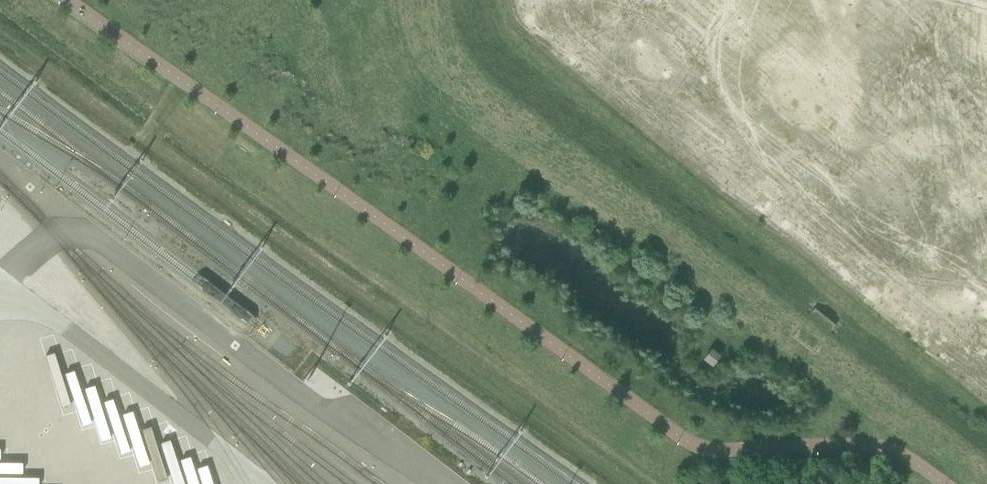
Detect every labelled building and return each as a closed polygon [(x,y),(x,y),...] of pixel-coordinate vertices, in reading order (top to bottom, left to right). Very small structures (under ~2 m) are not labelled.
[(711,352),(705,360),(713,366),(719,358),(711,352)]
